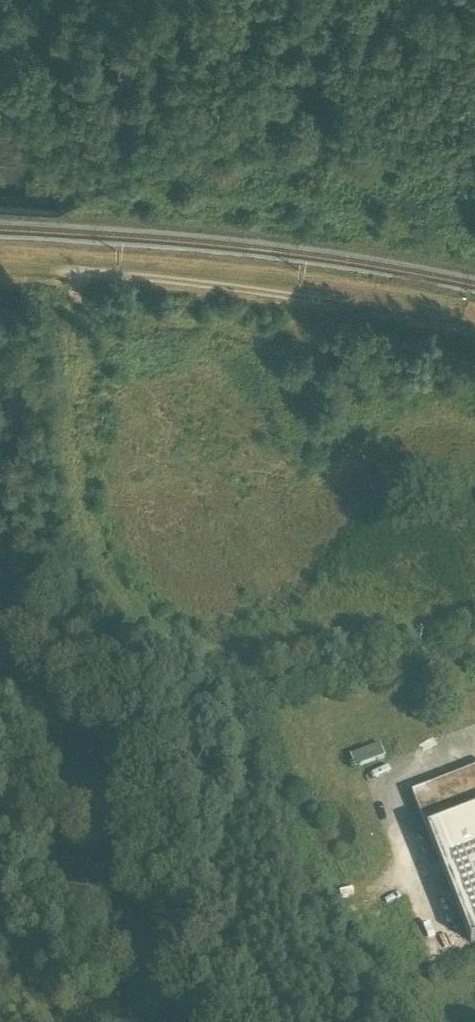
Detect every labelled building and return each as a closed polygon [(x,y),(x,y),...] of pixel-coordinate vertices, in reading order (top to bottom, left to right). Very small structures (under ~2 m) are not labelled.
[(412,797),(427,835),(474,816),(474,772),(466,776),(429,790),(412,797)] [(427,835),(470,946),(474,945),(474,816),(427,835)]
